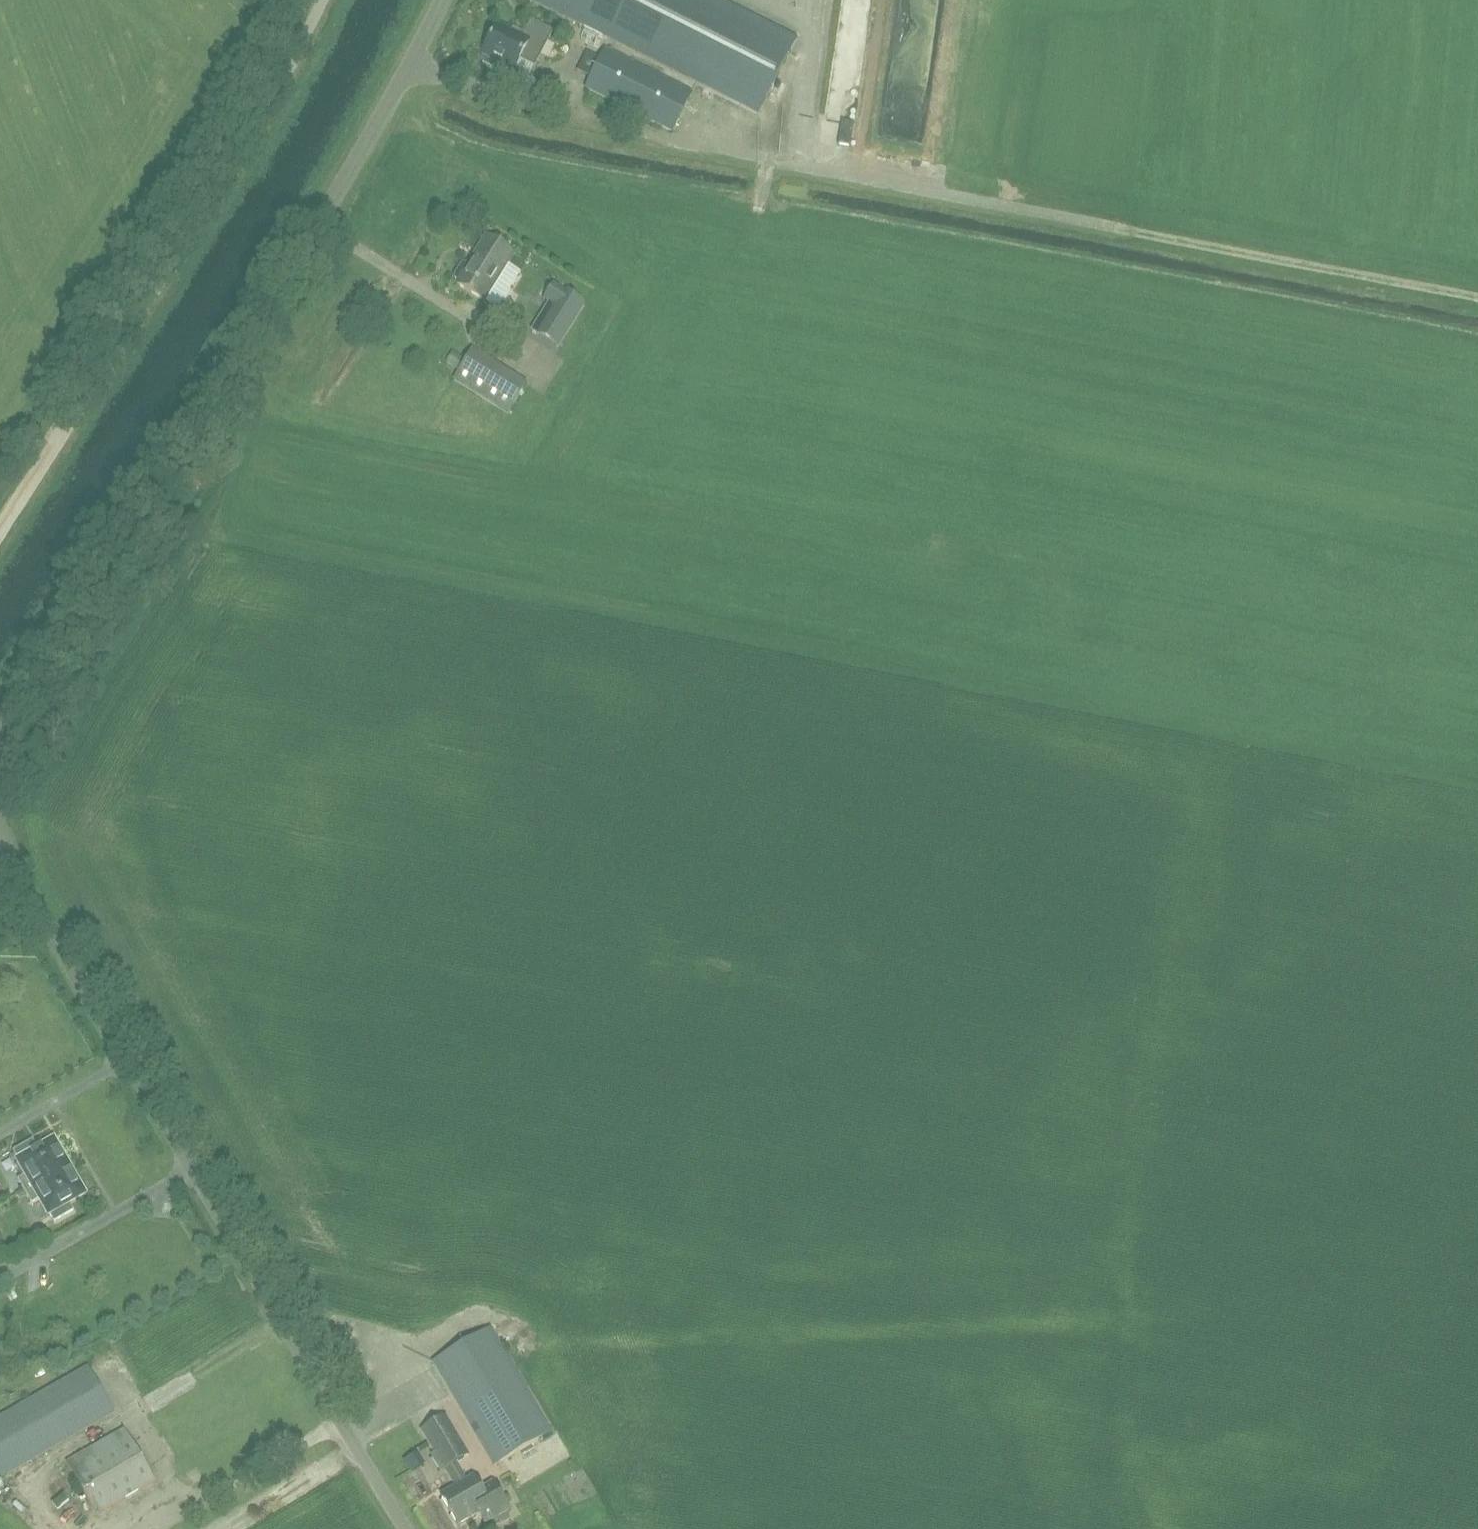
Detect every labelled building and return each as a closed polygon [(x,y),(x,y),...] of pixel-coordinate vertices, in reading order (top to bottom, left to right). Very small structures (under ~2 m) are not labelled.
[(719,0),(533,0),(757,114),(795,39),(719,0)] [(530,20),(522,37),(496,24),(481,55),(483,56),(482,59),(483,63),(491,67),(494,66),(496,62),(514,71),(519,60),(534,68),(553,32),(530,20)] [(650,73),(604,50),(585,87),(671,131),(690,93),(650,73)] [(458,282),(456,284),(484,301),(513,254),(485,237),(468,265),(465,263),(461,264),(454,276),(455,280),(458,282)] [(553,285),(552,285),(544,299),(549,302),(532,331),(556,346),(557,346),(583,304),(553,285)] [(458,371),(453,378),(507,412),(525,384),(471,350),(465,360),(464,361),(458,371)] [(452,352),(445,362),(458,371),(464,361),(465,360),(452,352)] [(36,1145),(32,1139),(12,1150),(16,1157),(13,1158),(22,1173),(13,1178),(21,1193),(71,1164),(54,1135),(36,1145)] [(70,1205),(88,1194),(71,1164),(21,1193),(30,1208),(39,1203),(47,1217),(50,1216),(53,1222),(73,1211),(70,1205)] [(433,1360),(493,1465),(550,1432),(490,1327),(433,1360)] [(86,1366),(0,1417),(0,1477),(113,1412),(86,1366)] [(468,1453),(445,1415),(422,1429),(437,1454),(457,1486),(441,1496),(458,1524),(479,1511),(485,1521),(508,1507),(493,1481),(480,1489),(473,1477),(466,1481),(454,1462),(468,1453)] [(153,1481),(123,1429),(66,1462),(97,1514),(153,1481)] [(417,1452),(404,1460),(413,1475),(426,1467),(417,1452)]
